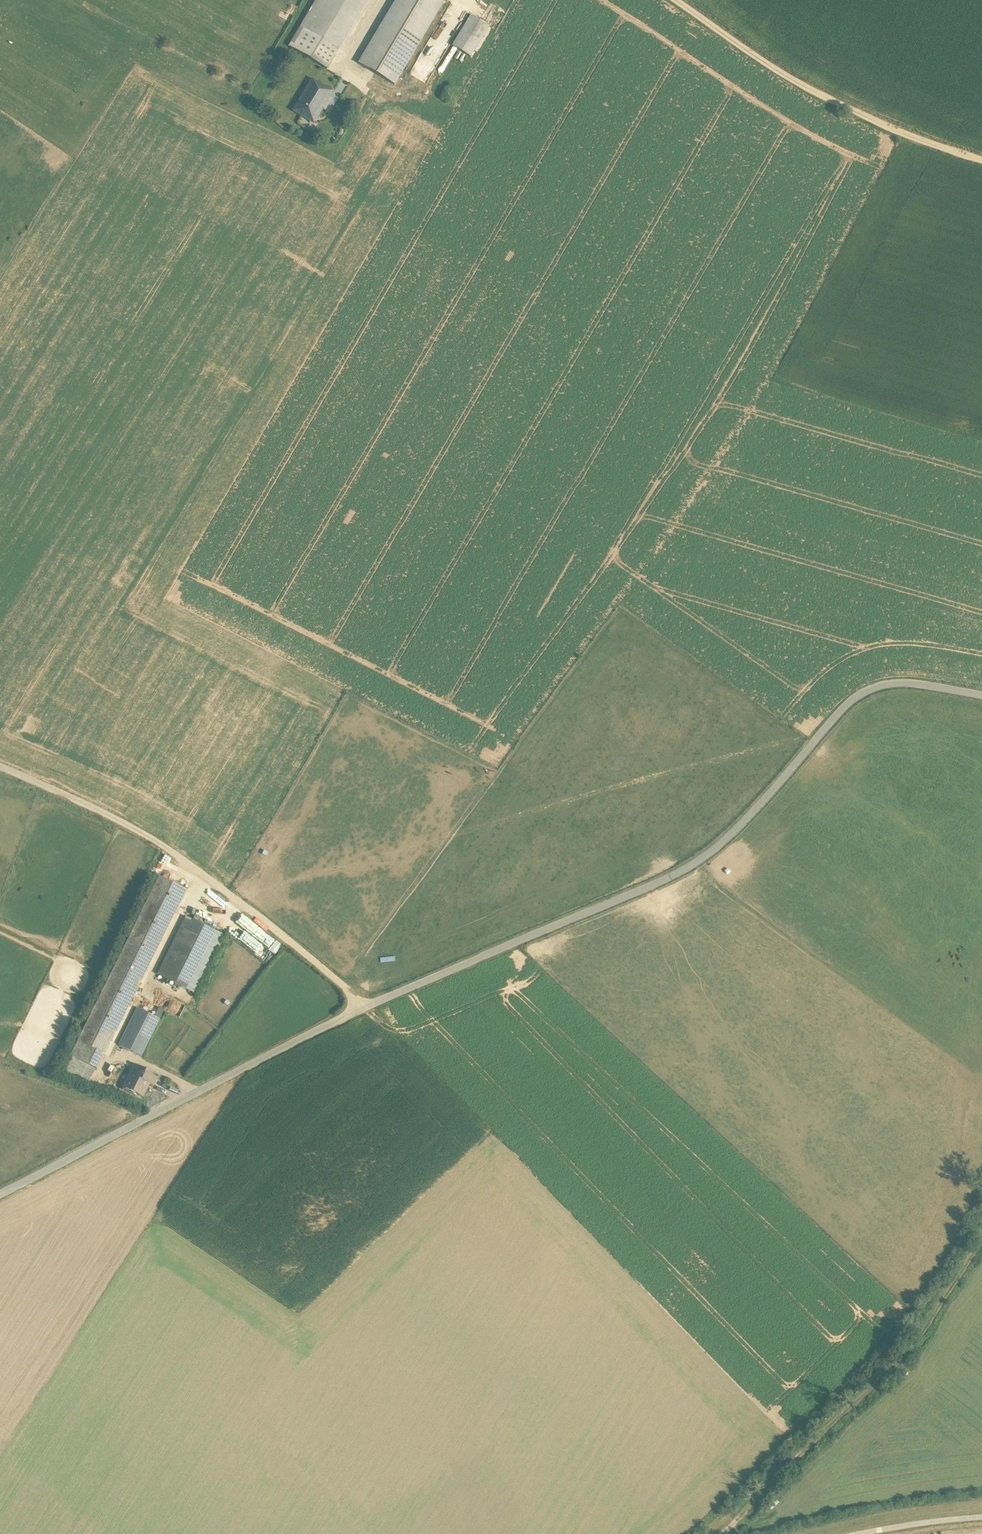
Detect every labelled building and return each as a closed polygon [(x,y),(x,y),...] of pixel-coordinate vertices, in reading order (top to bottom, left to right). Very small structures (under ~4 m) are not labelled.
[(297,26),(342,54),(375,0),(313,0),(297,26)] [(358,60),(397,83),(446,1),(445,0),(394,0),(358,60)] [(487,28),(469,18),(452,47),(470,58),(487,28)] [(334,93),(308,78),(287,115),(313,130),(334,93)] [(159,878),(76,1044),(70,1058),(66,1056),(57,1075),(86,1089),(185,891),(159,878)] [(224,937),(185,919),(156,977),(195,996),(224,937)] [(136,1009),(117,1047),(140,1058),(159,1021),(136,1009)] [(133,1066),(121,1091),(132,1097),(133,1095),(142,1099),(147,1090),(145,1089),(147,1085),(152,1088),(156,1080),(145,1074),(145,1072),(133,1066)]
